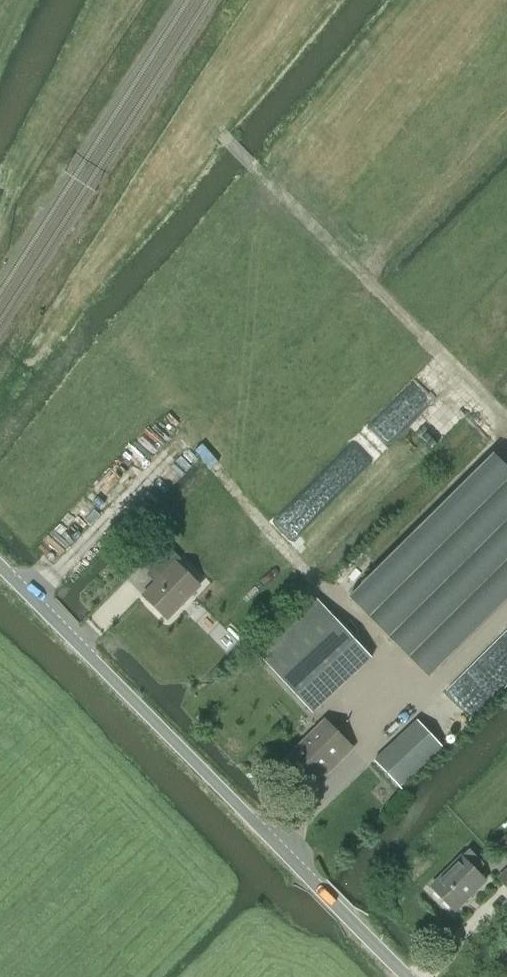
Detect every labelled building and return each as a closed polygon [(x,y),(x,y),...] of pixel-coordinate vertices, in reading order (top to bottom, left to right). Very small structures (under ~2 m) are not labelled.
[(351,597),(395,641),(430,677),(431,678),(506,602),(506,470),(493,456),(351,597)] [(168,619),(200,586),(177,563),(181,559),(171,549),(154,566),(164,575),(144,596),(168,619)] [(312,713),(372,658),(316,598),(257,652),(265,662),(312,713)] [(374,760),(399,787),(442,747),(418,720),(374,760)] [(329,766),(332,769),(352,748),(325,721),(286,760),(310,785),(329,766)] [(486,880),(477,871),(484,864),(469,849),(431,886),(455,911),(486,880)] [(506,888),(506,868),(497,878),(506,888)]
